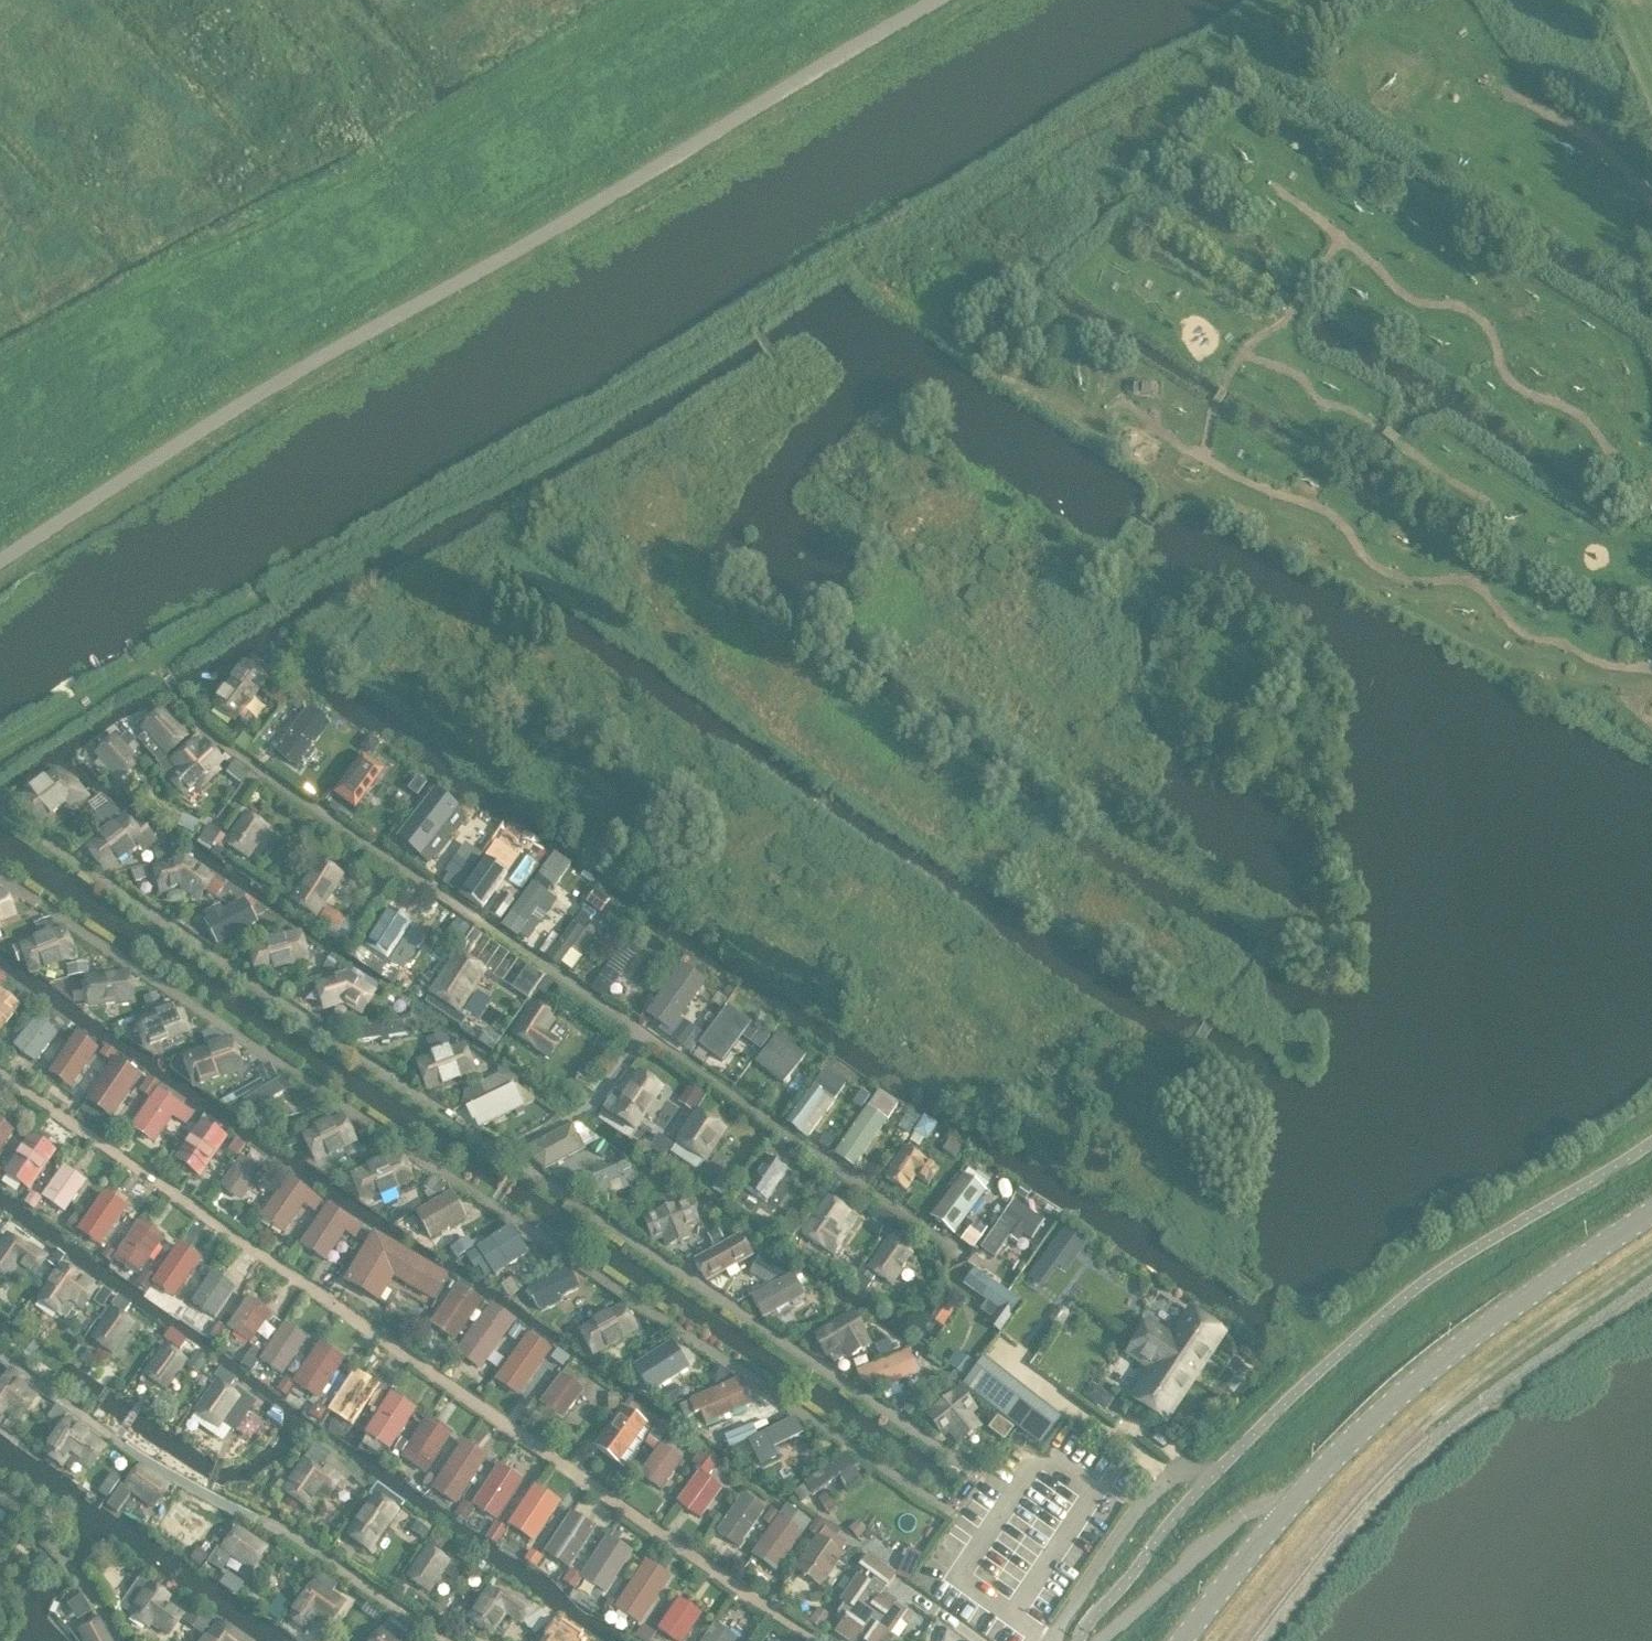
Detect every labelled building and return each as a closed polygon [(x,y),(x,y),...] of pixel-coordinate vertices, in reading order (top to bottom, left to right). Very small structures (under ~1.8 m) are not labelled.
[(256,694),(268,679),(246,664),(234,678),(213,707),(235,723),(256,694)] [(298,769),(330,726),(308,709),(275,752),(298,769)] [(145,733),(137,740),(156,761),(155,762),(160,768),(171,759),(167,755),(185,738),(161,712),(142,730),(145,733)] [(139,764),(131,754),(137,748),(124,735),(118,741),(115,738),(96,755),(119,782),(139,764)] [(171,759),(160,768),(160,780),(172,793),(177,788),(185,796),(194,787),(198,791),(218,773),(194,747),(175,764),(171,759)] [(90,798),(84,790),(80,783),(54,768),(15,798),(37,827),(65,806),(74,812),(90,798)] [(419,856),(441,828),(420,812),(398,840),(419,856)] [(144,824),(135,830),(123,815),(83,848),(105,874),(138,849),(143,855),(158,843),(144,824)] [(248,860),(268,830),(246,816),(226,845),(248,860)] [(494,870),(499,863),(487,855),(482,862),(482,861),(457,897),(469,906),(494,870)] [(198,902),(213,880),(215,876),(184,857),(151,865),(159,896),(172,892),(171,889),(179,888),(179,890),(198,902)] [(313,918),(320,907),(340,878),(318,863),(298,892),(291,903),(313,918)] [(514,936),(544,893),(532,885),(502,928),(514,936)] [(19,918),(14,903),(8,890),(0,893),(0,925),(19,918)] [(582,931),(600,906),(590,899),(547,959),(559,968),(584,932),(582,931)] [(215,926),(241,923),(239,904),(184,912),(186,926),(214,922),(215,926)] [(392,955),(411,925),(389,910),(370,940),(392,955)] [(77,959),(71,942),(67,929),(25,942),(25,943),(18,945),(21,954),(22,953),(24,961),(30,977),(43,972),(44,970),(61,963),(63,964),(77,959)] [(304,944),(301,931),(289,934),(246,945),(255,977),(255,978),(309,963),(304,944)] [(630,953),(638,941),(631,936),(623,948),(622,947),(592,990),(604,998),(634,955),(630,953)] [(456,1014),(463,1002),(483,972),(461,958),(441,987),(433,999),(456,1014)] [(645,1015),(670,1033),(706,982),(681,964),(645,1015)] [(87,1009),(132,1003),(127,973),(83,979),(86,993),(87,1009)] [(374,996),(375,992),(376,991),(346,973),(313,983),(322,1012),(344,1006),(361,1016),(366,1009),(374,996)] [(22,1006),(0,989),(0,1034),(22,1006)] [(561,1043),(546,1033),(555,1020),(533,1005),(513,1035),(551,1060),(561,1043)] [(730,1006),(701,1046),(725,1063),(744,1037),(762,1051),(772,1038),(753,1025),(754,1024),(730,1006)] [(187,1034),(183,1020),(179,1007),(138,1019),(145,1045),(155,1051),(170,1047),(168,1040),(187,1034)] [(35,1063),(58,1034),(37,1017),(14,1046),(35,1063)] [(398,1037),(409,1035),(416,1034),(414,1020),(352,1029),(355,1043),(381,1039),(382,1044),(389,1043),(388,1038),(398,1037)] [(75,1034),(48,1074),(71,1090),(99,1050),(75,1034)] [(779,1034),(757,1063),(786,1085),(808,1057),(779,1034)] [(193,1091),(241,1073),(234,1054),(229,1041),(188,1056),(182,1059),(193,1091)] [(425,1093),(476,1075),(465,1045),(413,1061),(425,1093)] [(117,1055),(89,1095),(112,1112),(140,1071),(117,1055)] [(810,1091),(787,1123),(798,1131),(821,1100),(825,1094),(836,1102),(847,1087),(825,1071),(813,1086),(810,1091)] [(635,1130),(641,1119),(661,1089),(639,1075),(624,1098),(613,1091),(602,1107),(613,1115),(635,1130)] [(251,1112),(289,1090),(281,1078),(244,1100),(251,1112)] [(514,1084),(468,1107),(478,1129),(525,1107),(514,1084)] [(156,1142),(182,1104),(159,1088),(132,1126),(156,1142)] [(863,1090),(853,1105),(861,1110),(871,1095),(863,1090)] [(854,1169),(887,1120),(882,1117),(867,1107),(857,1123),(835,1155),(846,1163),(854,1169)] [(705,1160),(724,1131),(695,1112),(670,1152),(692,1167),(698,1156),(705,1160)] [(201,1117),(175,1155),(199,1172),(225,1133),(201,1117)] [(316,1166),(358,1143),(350,1129),(344,1117),(305,1137),(302,1139),(316,1166)] [(14,1132),(0,1122),(0,1153),(14,1132)] [(534,1163),(544,1171),(585,1149),(573,1127),(527,1151),(534,1163)] [(30,1188),(51,1158),(28,1141),(7,1172),(30,1188)] [(362,1205),(414,1182),(406,1167),(400,1154),(360,1171),(348,1176),(362,1205)] [(219,1186),(242,1203),(264,1172),(240,1156),(219,1186)] [(901,1156),(882,1185),(907,1202),(918,1187),(929,1193),(938,1180),(901,1156)] [(766,1202),(786,1173),(764,1158),(744,1187),(766,1202)] [(636,1188),(643,1179),(634,1173),(630,1162),(579,1183),(584,1196),(624,1180),(624,1179),(636,1188)] [(42,1197),(65,1213),(87,1184),(63,1167),(42,1197)] [(943,1228),(954,1236),(986,1192),(964,1175),(954,1189),(931,1220),(943,1228)] [(305,1207),(315,1213),(322,1200),(288,1177),(259,1219),(285,1236),(305,1207)] [(448,1232),(439,1216),(459,1204),(452,1192),(418,1212),(401,1222),(409,1234),(425,1224),(434,1240),(448,1232)] [(106,1242),(128,1212),(103,1195),(82,1225),(106,1242)] [(689,1230),(700,1225),(689,1198),(641,1218),(651,1244),(661,1241),(665,1250),(692,1239),(689,1230)] [(849,1239),(838,1231),(849,1214),(827,1199),(807,1229),(841,1251),(849,1239)] [(1031,1241),(1044,1221),(1013,1201),(1000,1220),(1008,1226),(1003,1234),(1017,1244),(1022,1235),(1031,1241)] [(346,1234),(356,1240),(363,1227),(327,1204),(300,1246),(326,1263),(346,1234)] [(139,1221),(114,1258),(139,1274),(164,1238),(139,1221)] [(1065,1225),(1042,1257),(1058,1269),(1081,1237),(1065,1225)] [(494,1277),(528,1255),(518,1240),(510,1228),(477,1249),(485,1261),(494,1277)] [(447,1277),(374,1235),(373,1236),(366,1232),(360,1242),(367,1246),(346,1283),(378,1302),(393,1277),(434,1300),(447,1277)] [(32,1245),(19,1245),(7,1236),(0,1246),(0,1275),(8,1281),(18,1266),(34,1278),(49,1257),(32,1245)] [(705,1283),(726,1271),(753,1258),(741,1237),(732,1242),(694,1263),(705,1283)] [(891,1285),(911,1255),(889,1241),(864,1278),(872,1283),(877,1275),(891,1285)] [(178,1294),(192,1276),(200,1264),(175,1246),(153,1277),(178,1294)] [(70,1304),(83,1313),(99,1290),(65,1266),(59,1273),(39,1302),(61,1318),(70,1304)] [(559,1299),(578,1290),(568,1269),(533,1286),(526,1289),(539,1314),(561,1303),(559,1299)] [(235,1288),(218,1276),(211,1271),(191,1302),(214,1318),(235,1288)] [(803,1292),(794,1276),(793,1275),(750,1299),(760,1316),(803,1292)] [(1009,1316),(1018,1303),(983,1279),(974,1291),(1000,1311),(990,1326),(998,1332),(1009,1316)] [(437,1320),(458,1334),(481,1301),(459,1286),(437,1320)] [(251,1343),(271,1313),(247,1297),(227,1327),(251,1343)] [(480,1370),(516,1320),(491,1302),(455,1352),(480,1370)] [(633,1329),(628,1320),(631,1319),(624,1306),(586,1328),(578,1331),(590,1353),(619,1336),(633,1329)] [(91,1339),(113,1355),(134,1326),(112,1310),(91,1339)] [(1137,1342),(1195,1380),(1224,1335),(1190,1312),(1172,1339),(1149,1324),(1137,1342)] [(815,1337),(826,1356),(843,1347),(849,1358),(869,1347),(852,1316),(815,1337)] [(264,1353),(287,1369),(308,1338),(284,1322),(264,1353)] [(547,1356),(522,1339),(492,1379),(518,1397),(547,1356)] [(319,1401),(347,1358),(320,1341),(293,1383),(319,1401)] [(632,1369),(640,1381),(684,1354),(676,1342),(632,1369)] [(1132,1400),(1166,1423),(1195,1380),(1137,1342),(1128,1355),(1151,1370),(1132,1400)] [(166,1392),(186,1363),(165,1347),(144,1376),(166,1392)] [(872,1394),(873,1393),(918,1376),(909,1351),(856,1372),(861,1385),(864,1384),(872,1394)] [(962,1386),(981,1401),(1002,1374),(983,1359),(962,1386)] [(354,1427),(381,1385),(355,1367),(328,1409),(354,1427)] [(540,1403),(563,1420),(585,1391),(561,1373),(540,1403)] [(20,1420),(35,1399),(7,1378),(0,1387),(0,1410),(2,1407),(20,1420)] [(705,1426),(749,1407),(744,1395),(738,1382),(680,1407),(685,1420),(700,1414),(705,1426)] [(217,1384),(196,1413),(218,1429),(222,1424),(234,1433),(256,1402),(236,1388),(231,1394),(217,1384)] [(973,1415),(978,1412),(969,1401),(961,1389),(924,1415),(942,1439),(948,1435),(958,1447),(982,1428),(973,1415)] [(390,1450),(418,1408),(391,1391),(364,1433),(390,1450)] [(1061,1419),(1042,1404),(1020,1432),(1040,1447),(1061,1419)] [(620,1462),(642,1430),(646,1425),(622,1409),(597,1445),(620,1462)] [(454,1433),(427,1415),(400,1457),(426,1475),(454,1433)] [(748,1442),(761,1467),(778,1458),(774,1449),(803,1435),(795,1418),(748,1442)] [(58,1435),(44,1455),(62,1467),(70,1456),(85,1467),(88,1469),(104,1448),(100,1445),(72,1424),(61,1438),(58,1435)] [(462,1442),(431,1490),(456,1506),(487,1458),(462,1442)] [(639,1474),(662,1490),(684,1460),(661,1443),(639,1474)] [(811,1494),(856,1467),(848,1455),(804,1482),(811,1494)] [(342,1480),(325,1467),(320,1474),(304,1463),(284,1492),(306,1507),(316,1493),(328,1501),(342,1480)] [(498,1522),(526,1480),(499,1463),(472,1505),(498,1522)] [(130,1492),(153,1508),(168,1487),(139,1466),(124,1488),(121,1485),(106,1506),(115,1512),(130,1492)] [(678,1502),(700,1518),(722,1488),(700,1471),(678,1502)] [(507,1529),(533,1546),(561,1503),(534,1486),(507,1529)] [(867,1533),(910,1504),(902,1492),(859,1522),(867,1533)] [(740,1547),(761,1517),(765,1510),(742,1494),(717,1530),(740,1547)] [(369,1552),(397,1512),(398,1510),(377,1495),(368,1507),(347,1536),(369,1552)] [(777,1572),(806,1531),(811,1523),(786,1505),(751,1554),(777,1572)] [(597,1528),(571,1510),(543,1553),(569,1570),(597,1528)] [(251,1571),(267,1550),(238,1529),(222,1551),(219,1548),(211,1560),(222,1568),(230,1557),(251,1571)] [(839,1556),(845,1547),(824,1532),(817,1541),(801,1564),(823,1579),(839,1556)] [(606,1594),(634,1551),(607,1535),(580,1577),(606,1594)] [(459,1582),(469,1567),(453,1556),(448,1563),(427,1549),(407,1578),(429,1593),(444,1572),(459,1582)] [(887,1588),(896,1576),(868,1556),(859,1569),(863,1572),(859,1577),(841,1603),(844,1605),(837,1615),(844,1620),(835,1633),(847,1640),(857,1640),(860,1636),(866,1640),(890,1640),(893,1638),(891,1636),(907,1613),(896,1606),(897,1604),(882,1593),(885,1587),(887,1588)] [(618,1602),(644,1619),(671,1577),(646,1560),(618,1602)] [(317,1618),(328,1626),(344,1604),(315,1584),(289,1621),(306,1633),(317,1618)] [(185,1615),(169,1604),(171,1601),(152,1588),(132,1617),(150,1629),(152,1626),(168,1638),(185,1615)] [(533,1607),(513,1594),(499,1598),(489,1591),(469,1620),(491,1635),(505,1615),(513,1620),(522,1625),(533,1607)] [(702,1614),(679,1598),(658,1629),(676,1640),(684,1640),(702,1614)] [(102,1623),(100,1619),(76,1632),(81,1640),(113,1640),(102,1623)] [(411,1634),(390,1619),(382,1631),(375,1640),(406,1640),(411,1634)] [(220,1621),(206,1640),(248,1640),(220,1621)] [(561,1639),(567,1630),(555,1621),(548,1631),(552,1633),(546,1640),(563,1640),(561,1639)] [(738,1639),(714,1623),(702,1640),(736,1640),(738,1639)]
